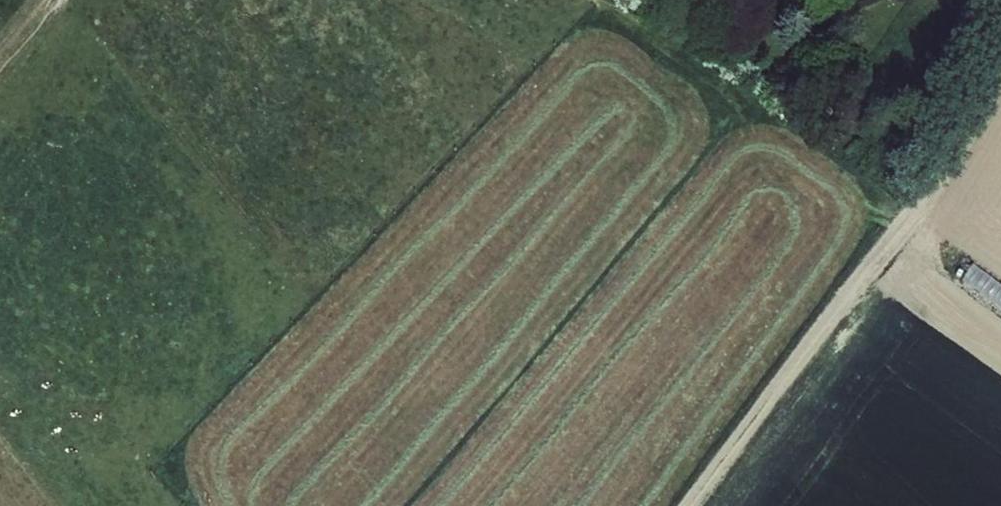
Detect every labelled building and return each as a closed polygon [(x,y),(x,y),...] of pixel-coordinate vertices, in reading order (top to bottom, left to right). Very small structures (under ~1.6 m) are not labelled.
[(974,264),(963,279),(1000,308),(1000,285),(974,264)]
